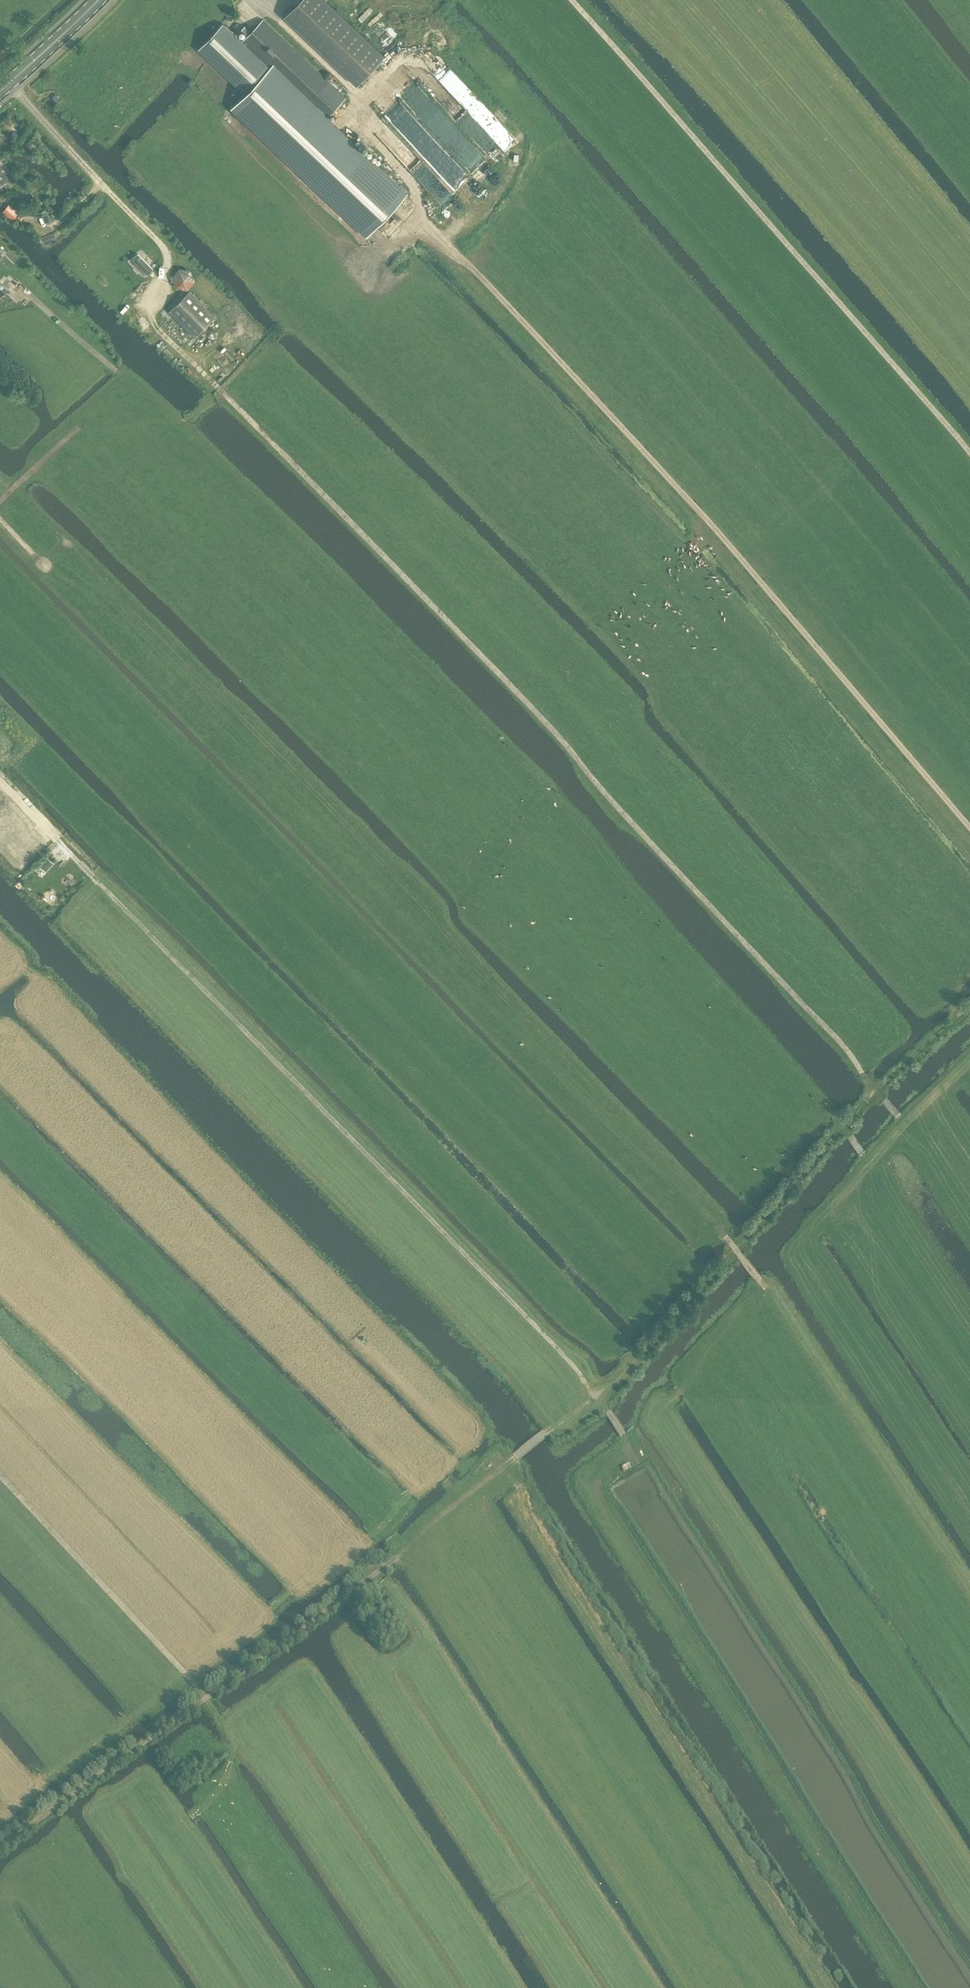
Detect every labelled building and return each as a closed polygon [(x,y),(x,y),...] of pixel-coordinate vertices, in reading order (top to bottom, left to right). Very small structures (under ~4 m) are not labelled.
[(284,17),(356,85),(384,56),(325,0),(300,0),(284,17)] [(242,43),(268,67),(323,120),(345,97),(264,19),(242,43)] [(253,83),(268,67),(242,43),(225,27),(222,24),(200,48),(245,92),(253,83)] [(384,58),(376,67),(380,71),(388,62),(384,58)] [(268,69),(232,107),(377,245),(413,207),(268,69)] [(9,176),(0,167),(0,186),(9,176)] [(18,213),(8,204),(2,211),(12,220),(18,213)] [(138,253),(132,259),(148,275),(154,269),(138,253)] [(172,279),(176,288),(187,290),(194,281),(190,270),(179,269),(172,279)] [(169,312),(194,337),(215,317),(190,291),(169,312)]
